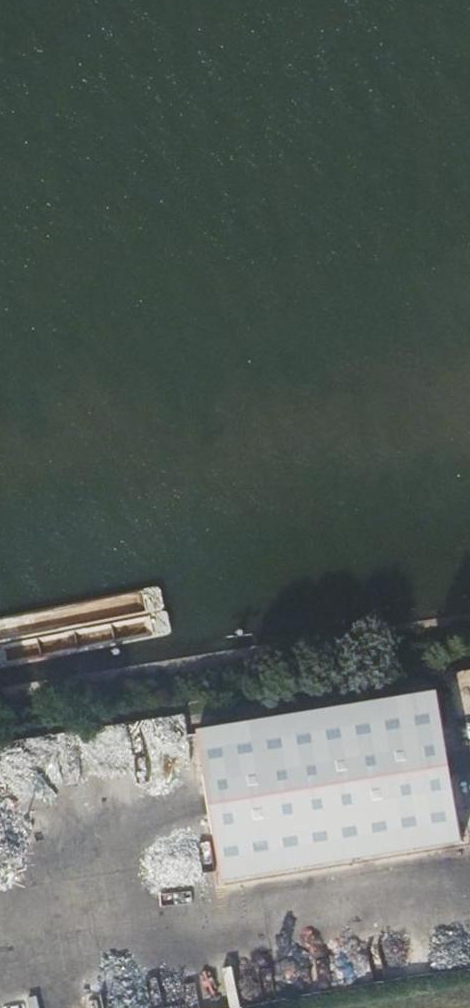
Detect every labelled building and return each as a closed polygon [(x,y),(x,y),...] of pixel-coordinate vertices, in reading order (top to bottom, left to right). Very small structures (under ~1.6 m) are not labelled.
[(223,880),(466,839),(439,684),(196,725),(223,880)]
